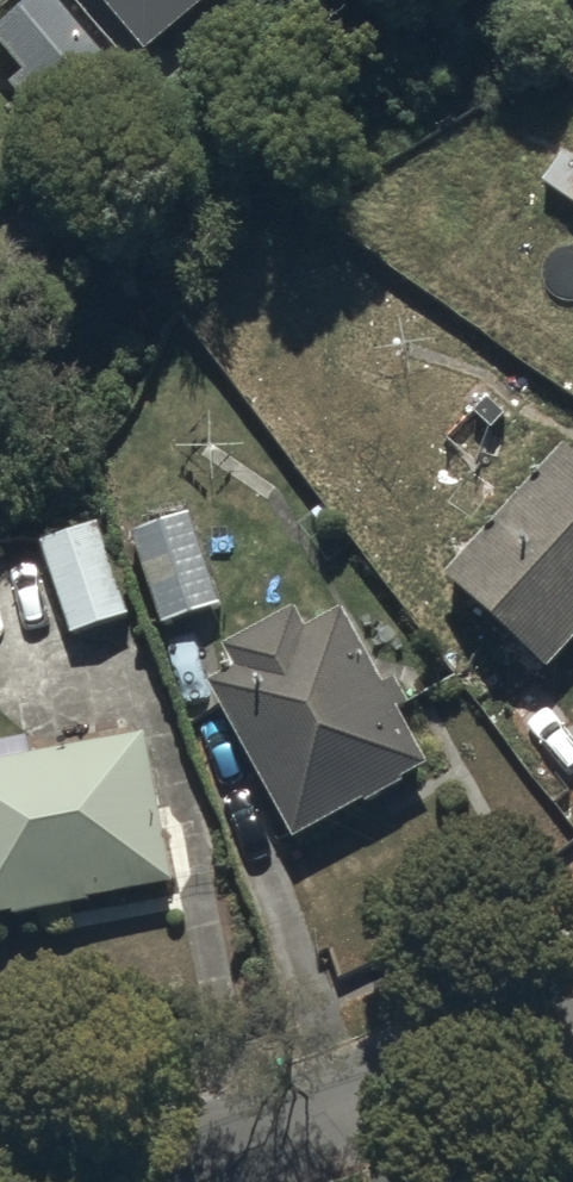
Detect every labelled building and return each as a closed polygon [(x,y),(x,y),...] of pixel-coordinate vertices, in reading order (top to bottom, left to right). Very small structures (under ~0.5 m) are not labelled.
[(49,2),(0,45),(0,56),(18,76),(4,89),(39,129),(54,116),(106,176),(159,129),(49,2)] [(449,583),(546,678),(572,650),(572,455),(449,583)] [(222,612),(190,516),(131,535),(163,632),(222,612)] [(48,561),(73,640),(131,622),(106,543),(48,561)] [(239,676),(210,691),(294,846),(430,772),(402,719),(414,713),(399,686),(385,693),(344,618),(308,637),(297,617),(227,655),(239,676)] [(0,771),(0,924),(174,897),(151,748),(0,771)]
